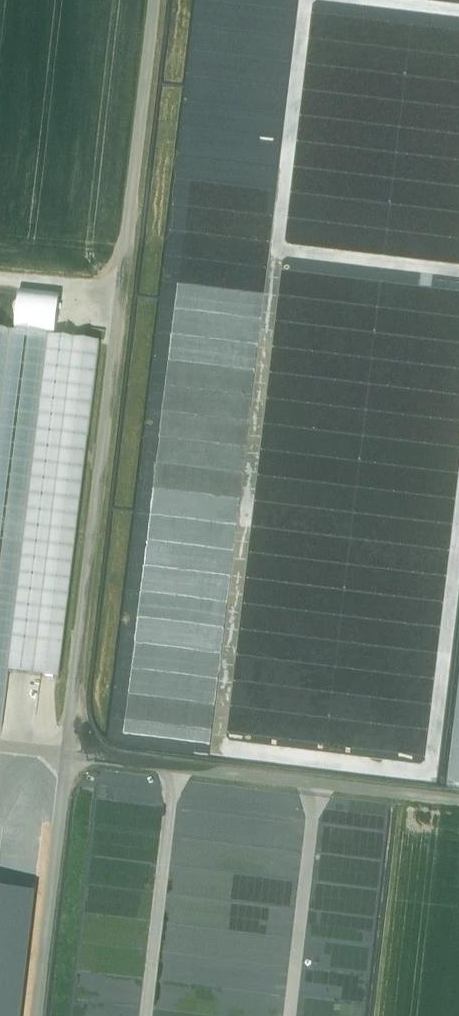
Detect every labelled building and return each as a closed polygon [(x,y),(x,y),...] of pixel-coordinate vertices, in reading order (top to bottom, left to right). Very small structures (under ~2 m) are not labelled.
[(0,334),(0,736),(1,737),(9,674),(60,680),(101,346),(0,334)] [(450,791),(458,793),(458,715),(450,791)]
